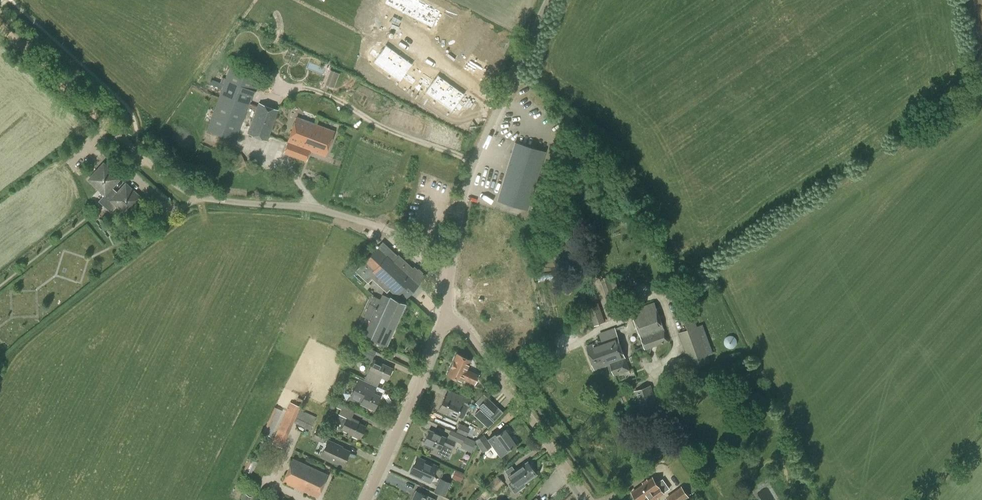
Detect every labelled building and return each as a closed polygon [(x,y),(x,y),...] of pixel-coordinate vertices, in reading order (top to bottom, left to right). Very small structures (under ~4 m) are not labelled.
[(428,22),(437,5),(427,0),(386,0),(428,22)] [(391,46),(382,39),(372,53),(381,60),(391,46)] [(377,46),(372,43),(368,48),(373,51),(377,46)] [(400,52),(391,46),(381,60),(390,66),(400,52)] [(409,59),(400,52),(390,66),(399,73),(400,71),(404,66),(409,59)] [(230,66),(206,130),(236,141),(259,77),(230,66)] [(408,69),(404,66),(400,71),(405,74),(408,69)] [(413,73),(408,69),(405,74),(410,78),(413,73)] [(424,73),(419,69),(415,74),(420,78),(424,73)] [(443,75),(434,69),(424,83),(433,90),(443,75)] [(429,76),(424,73),(420,78),(425,81),(429,76)] [(452,82),(443,75),(433,90),(442,96),(452,82)] [(461,88),(452,82),(442,96),(451,102),(452,100),(456,96),(461,88)] [(460,99),(456,96),(452,100),(457,104),(460,99)] [(279,110),(259,103),(247,134),(267,141),(279,110)] [(296,117),(287,142),(298,146),(301,139),(308,142),(315,124),(296,117)] [(298,146),(287,142),(283,153),(300,159),(304,148),(325,156),(334,131),(315,124),(308,142),(301,139),(298,146)] [(515,142),(497,200),(527,209),(545,152),(515,142)] [(246,165),(241,153),(237,155),(236,152),(226,157),(233,171),(246,165)] [(142,199),(126,184),(123,181),(114,190),(109,185),(117,176),(101,160),(85,177),(101,192),(95,198),(108,210),(114,203),(127,215),(142,199)] [(386,292),(389,288),(397,295),(400,292),(406,297),(419,283),(409,273),(407,275),(393,262),(398,256),(383,242),(356,271),(368,282),(371,278),(386,292)] [(405,304),(390,297),(382,294),(379,299),(373,296),(363,317),(370,320),(363,334),(371,338),(374,339),(372,343),(381,347),(383,343),(387,345),(405,304)] [(588,306),(594,326),(605,322),(598,302),(588,306)] [(635,353),(645,350),(669,341),(654,302),(631,310),(644,345),(634,349),(635,353)] [(692,369),(717,360),(715,352),(708,354),(693,314),(683,318),(688,329),(679,333),(692,369)] [(595,369),(611,363),(615,375),(629,370),(617,336),(587,346),(595,369)] [(360,355),(371,361),(376,351),(364,345),(360,355)] [(479,375),(466,369),(470,360),(456,353),(447,374),(461,380),(462,379),(474,384),(479,375)] [(374,360),(368,371),(364,379),(377,386),(381,377),(387,380),(392,368),(374,360)] [(345,386),(350,373),(341,370),(336,383),(345,386)] [(378,398),(380,394),(374,391),(377,386),(358,378),(348,399),(360,404),(361,403),(373,409),(378,398)] [(660,411),(651,385),(634,391),(643,417),(660,411)] [(458,394),(454,400),(444,395),(438,410),(456,418),(462,405),(468,407),(471,400),(458,394)] [(502,412),(497,407),(487,397),(479,406),(494,420),(502,412)] [(290,402),(272,443),(282,448),(300,407),(290,402)] [(359,421),(351,418),(355,410),(338,403),(336,407),(341,409),(335,422),(343,426),(342,429),(348,432),(348,434),(358,438),(359,436),(360,437),(365,426),(358,423),(359,421)] [(294,422),(310,430),(316,417),(300,410),(294,422)] [(470,428),(460,423),(456,431),(467,436),(470,428)] [(312,438),(323,443),(327,433),(316,428),(312,438)] [(495,434),(489,439),(487,440),(483,434),(474,439),(478,445),(470,460),(474,462),(481,449),(483,452),(492,446),(490,445),(492,443),(500,455),(515,444),(504,429),(496,435),(495,434)] [(455,442),(445,437),(429,430),(423,443),(424,443),(423,445),(431,449),(432,447),(438,449),(437,453),(448,458),(455,442)] [(447,437),(456,440),(458,434),(450,431),(447,437)] [(471,452),(475,442),(466,438),(465,437),(462,443),(460,447),(471,452)] [(327,441),(320,455),(343,465),(349,451),(327,441)] [(409,473),(429,482),(437,466),(417,457),(409,473)] [(292,458),(282,481),(318,497),(328,474),(292,458)] [(527,461),(522,465),(521,464),(507,474),(518,490),(525,485),(524,484),(537,475),(527,461)] [(452,477),(461,481),(464,473),(455,469),(452,477)] [(486,499),(504,483),(497,476),(485,487),(486,488),(480,493),(486,499)] [(657,483),(653,477),(632,492),(637,499),(644,499),(646,499),(647,499),(652,499),(667,489),(668,486),(663,479),(657,483)] [(440,478),(434,491),(444,496),(447,489),(455,493),(458,486),(440,478)] [(666,497),(668,499),(686,499),(690,498),(682,486),(666,497)] [(426,496),(416,491),(412,499),(435,499),(436,499),(426,496)]
